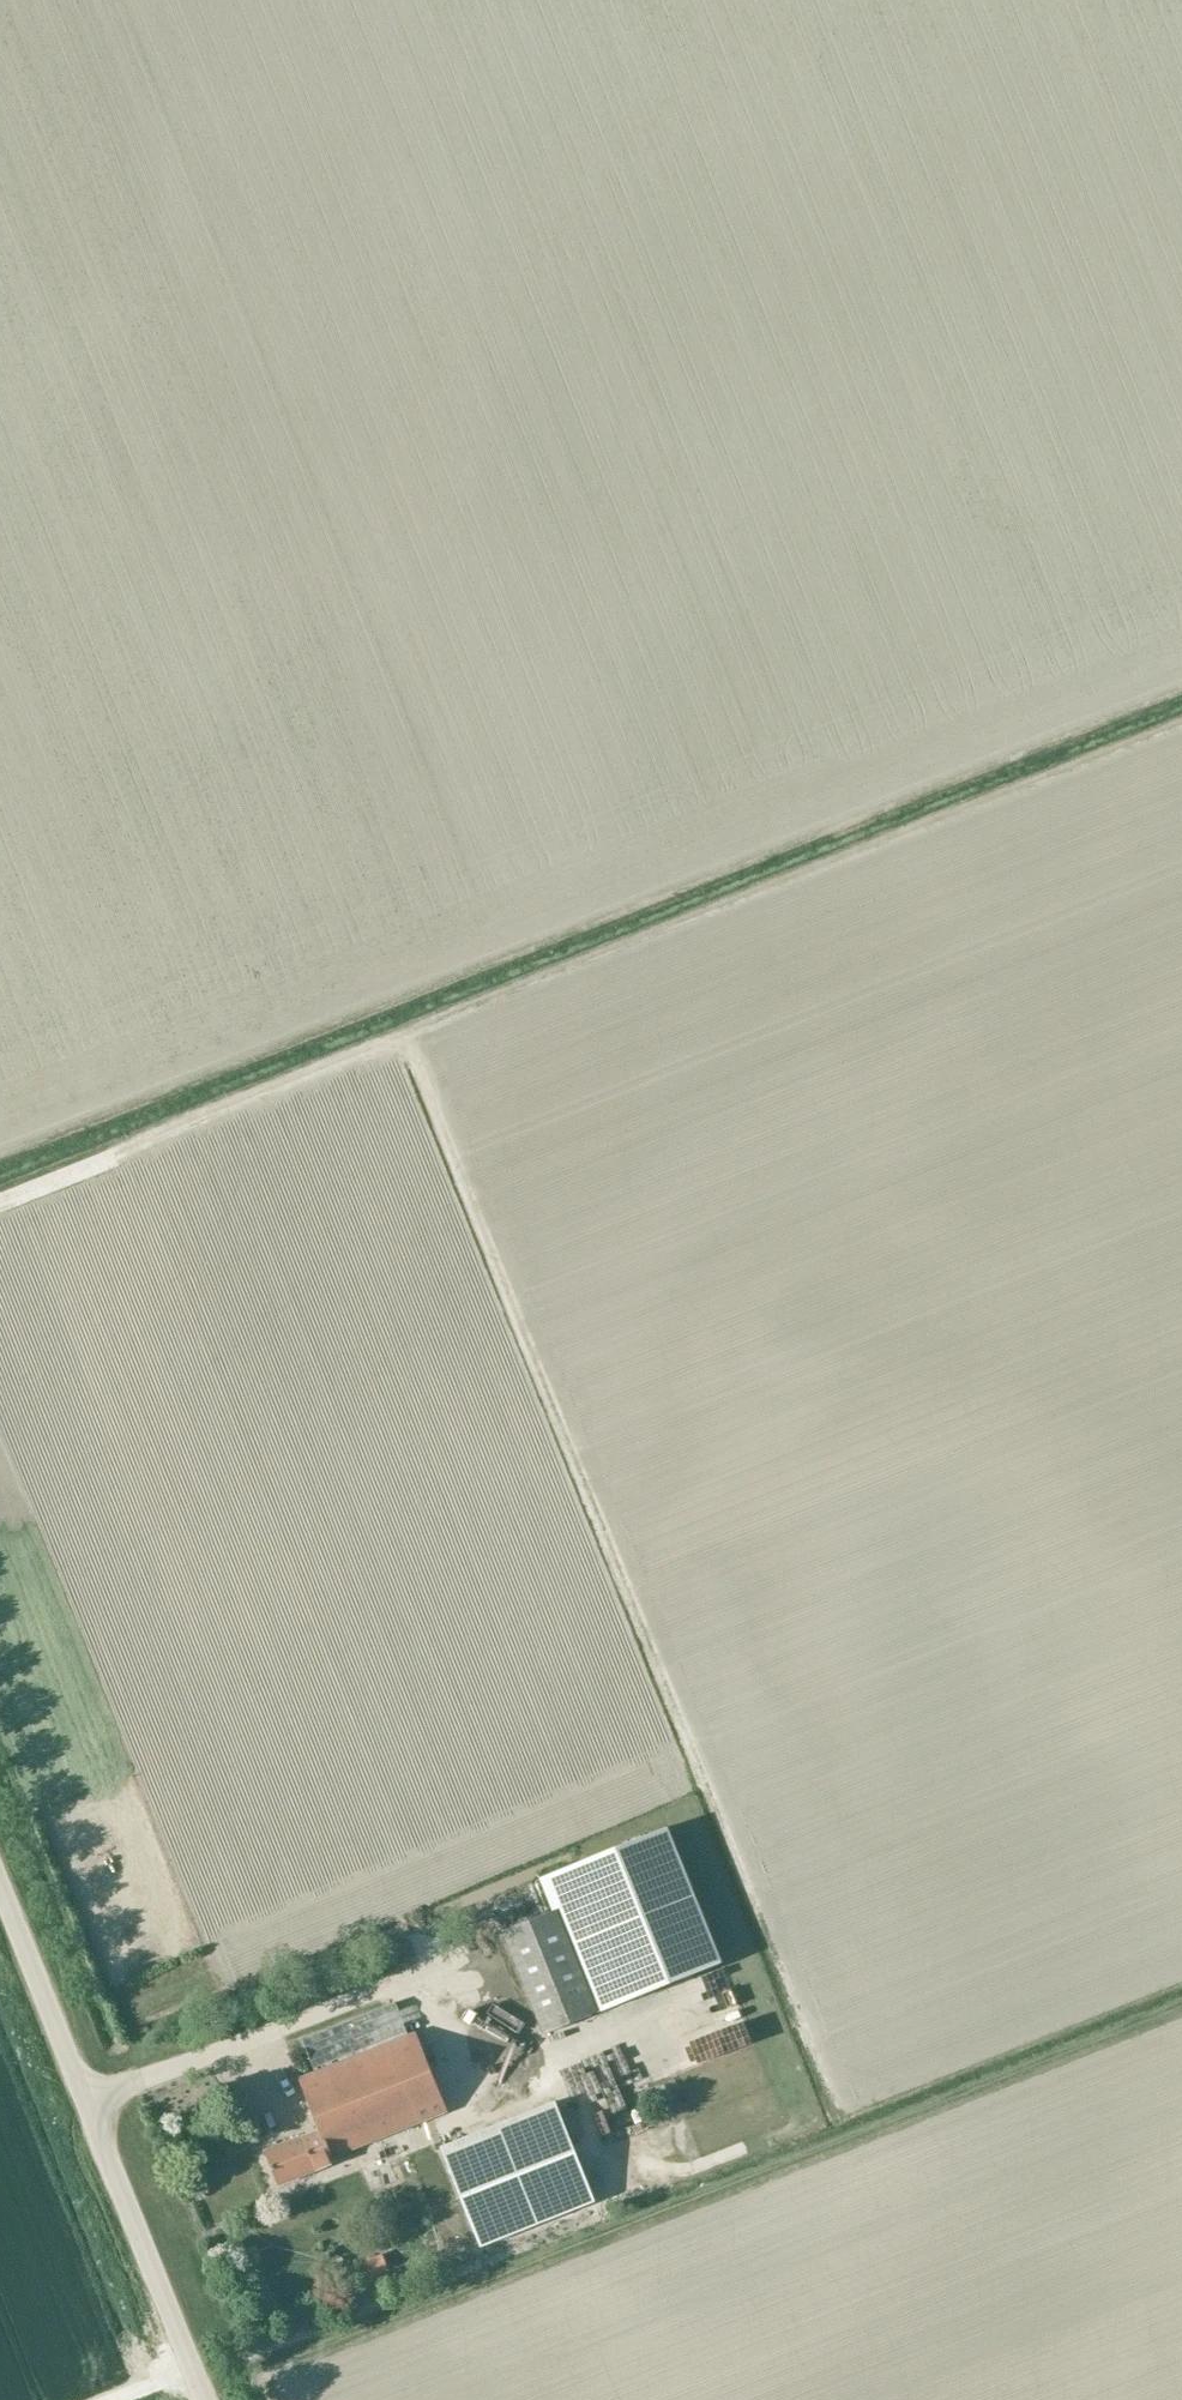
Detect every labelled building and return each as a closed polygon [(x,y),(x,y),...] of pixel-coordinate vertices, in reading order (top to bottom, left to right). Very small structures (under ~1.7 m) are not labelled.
[(667,1828),(541,1878),(553,1909),(559,1907),(600,2012),(721,1964),(667,1828)] [(556,1909),(502,1930),(544,2034),(598,2013),(556,1909)] [(417,2033),(411,2035),(397,2002),(305,2041),(317,2073),(301,2079),(321,2130),(305,2137),(305,2136),(266,2153),(280,2185),(318,2168),(315,2161),(331,2154),(332,2157),(450,2110),(417,2033)] [(487,2245),(599,2197),(557,2099),(445,2146),(487,2245)] [(354,2263),(360,2283),(388,2274),(382,2255),(354,2263)]
